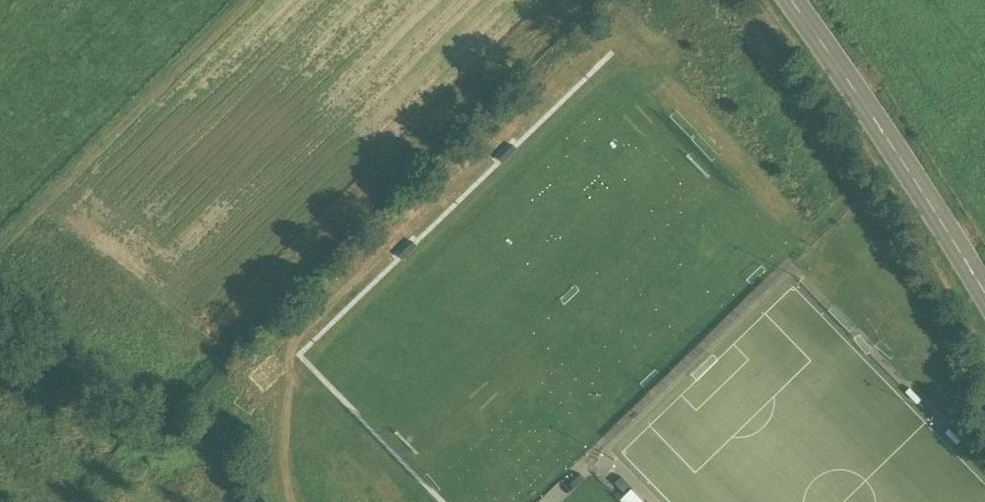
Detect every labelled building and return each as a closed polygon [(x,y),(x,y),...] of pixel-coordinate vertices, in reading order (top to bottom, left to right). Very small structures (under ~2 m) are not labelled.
[(637,487),(624,499),(627,501),(652,501),(637,487)]
